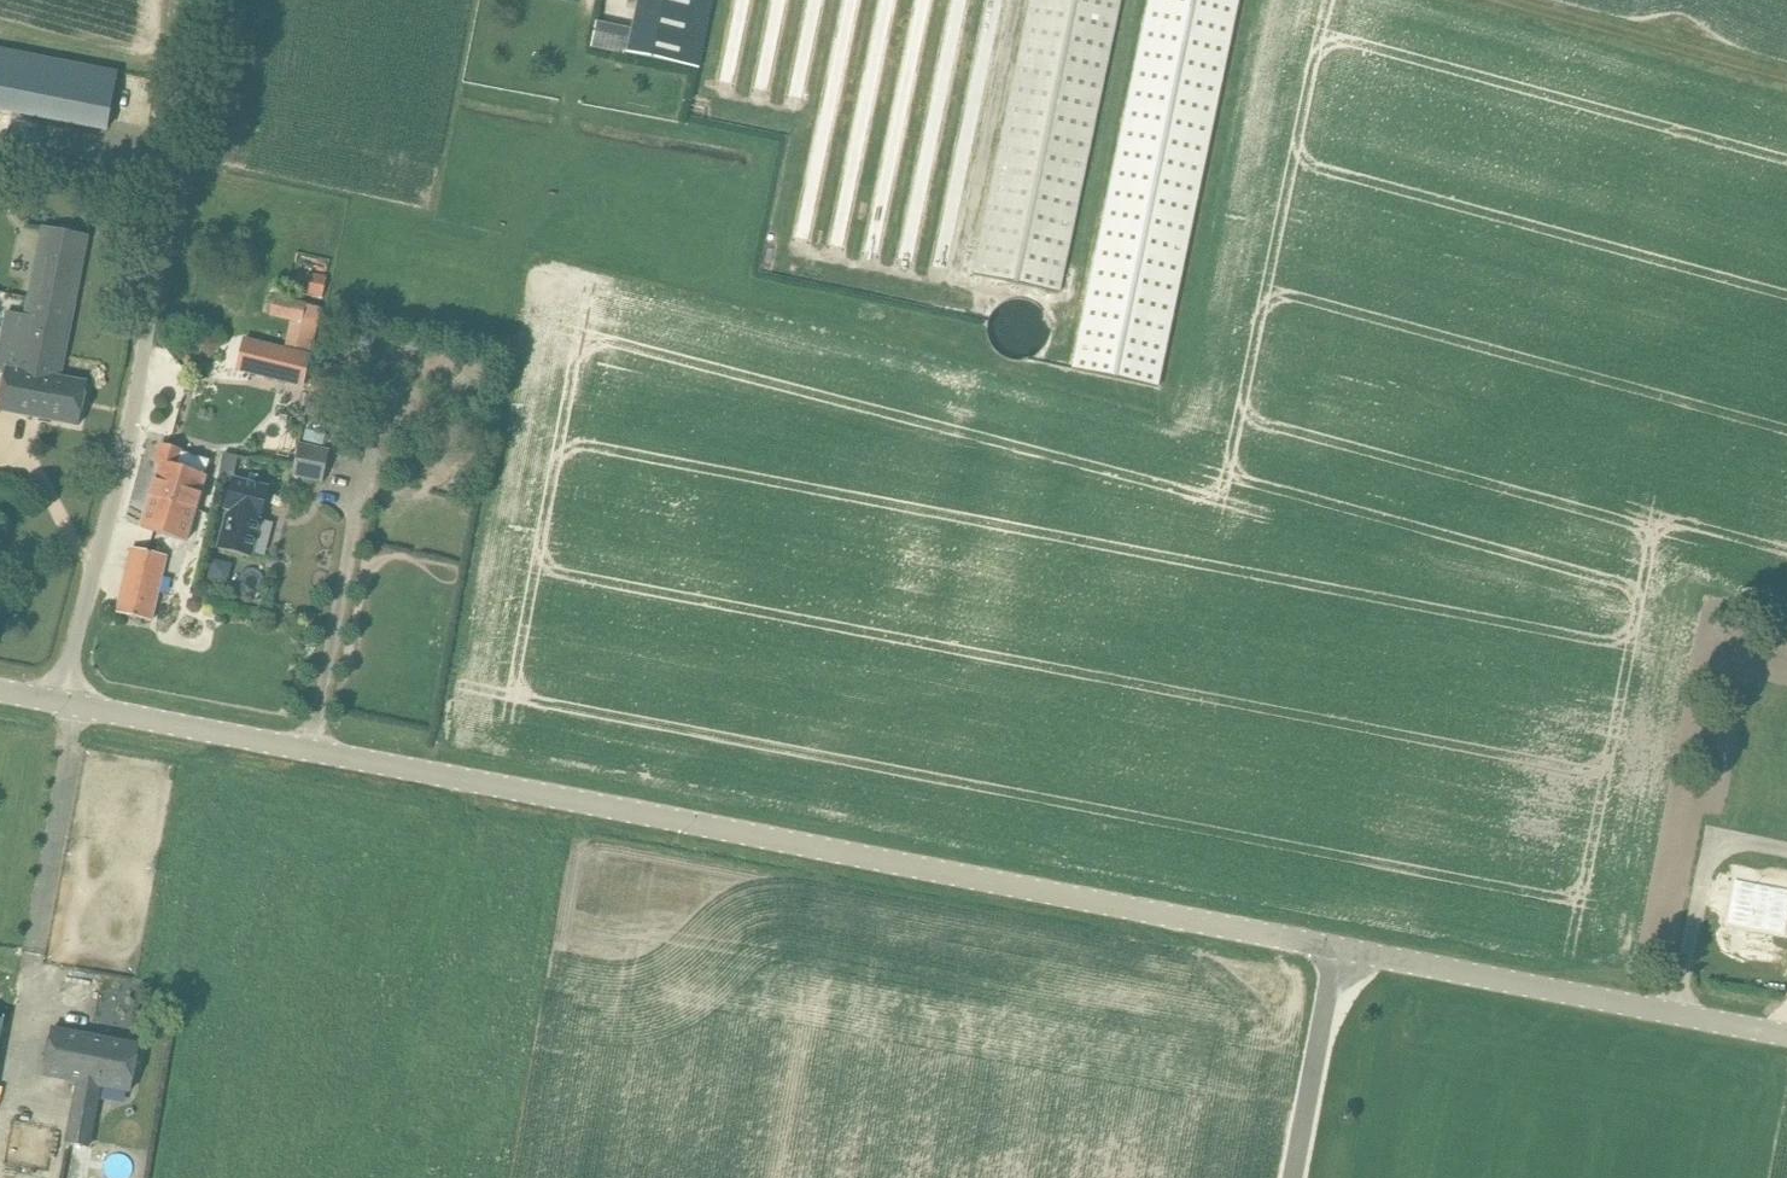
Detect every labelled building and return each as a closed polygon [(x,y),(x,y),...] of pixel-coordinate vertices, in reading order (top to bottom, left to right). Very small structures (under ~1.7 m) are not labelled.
[(592,48),(629,55),(699,69),(713,0),(639,0),(634,30),(597,22),(592,48)] [(716,81),(737,86),(755,0),(733,0),(716,81)] [(771,94),(790,0),(769,0),(750,90),(771,94)] [(805,102),(826,0),(805,0),(784,97),(805,102)] [(826,244),(847,247),(899,0),(877,0),(826,244)] [(862,252),(881,256),(934,0),(914,0),(862,252)] [(916,263),(971,0),(949,0),(896,259),(916,263)] [(951,271),(1007,0),(984,0),(929,267),(951,271)] [(972,274),(1063,294),(1124,0),(1028,0),(972,274)] [(1073,370),(1158,387),(1240,0),(1150,0),(1073,370)] [(108,131),(120,72),(0,49),(0,109),(108,131)] [(707,107),(691,104),(687,122),(702,127),(707,107)] [(88,383),(57,378),(60,364),(63,365),(87,240),(45,232),(21,353),(11,351),(0,409),(0,410),(80,425),(88,383)] [(326,298),(331,279),(302,271),(296,291),(326,298)] [(282,345),(314,352),(323,309),(291,302),(282,345)] [(264,346),(256,376),(306,388),(313,357),(264,346)] [(315,374),(305,415),(338,423),(346,381),(315,374)] [(416,432),(392,428),(390,437),(415,441),(416,432)] [(324,482),(330,449),(300,443),(293,476),(324,482)] [(167,446),(152,494),(196,508),(206,474),(207,475),(211,461),(181,452),(182,450),(167,446)] [(404,452),(400,468),(415,473),(420,456),(404,452)] [(229,513),(219,549),(252,557),(271,492),(233,482),(225,512),(229,513)] [(152,494),(142,528),(187,540),(196,508),(152,494)] [(168,556),(133,548),(118,612),(153,620),(168,556)] [(201,604),(196,600),(190,601),(189,607),(193,612),(200,610),(201,604)] [(1786,931),(1786,887),(1761,882),(1753,924),(1786,931)] [(51,1029),(42,1076),(80,1083),(69,1143),(89,1148),(100,1087),(132,1093),(140,1046),(51,1029)]
